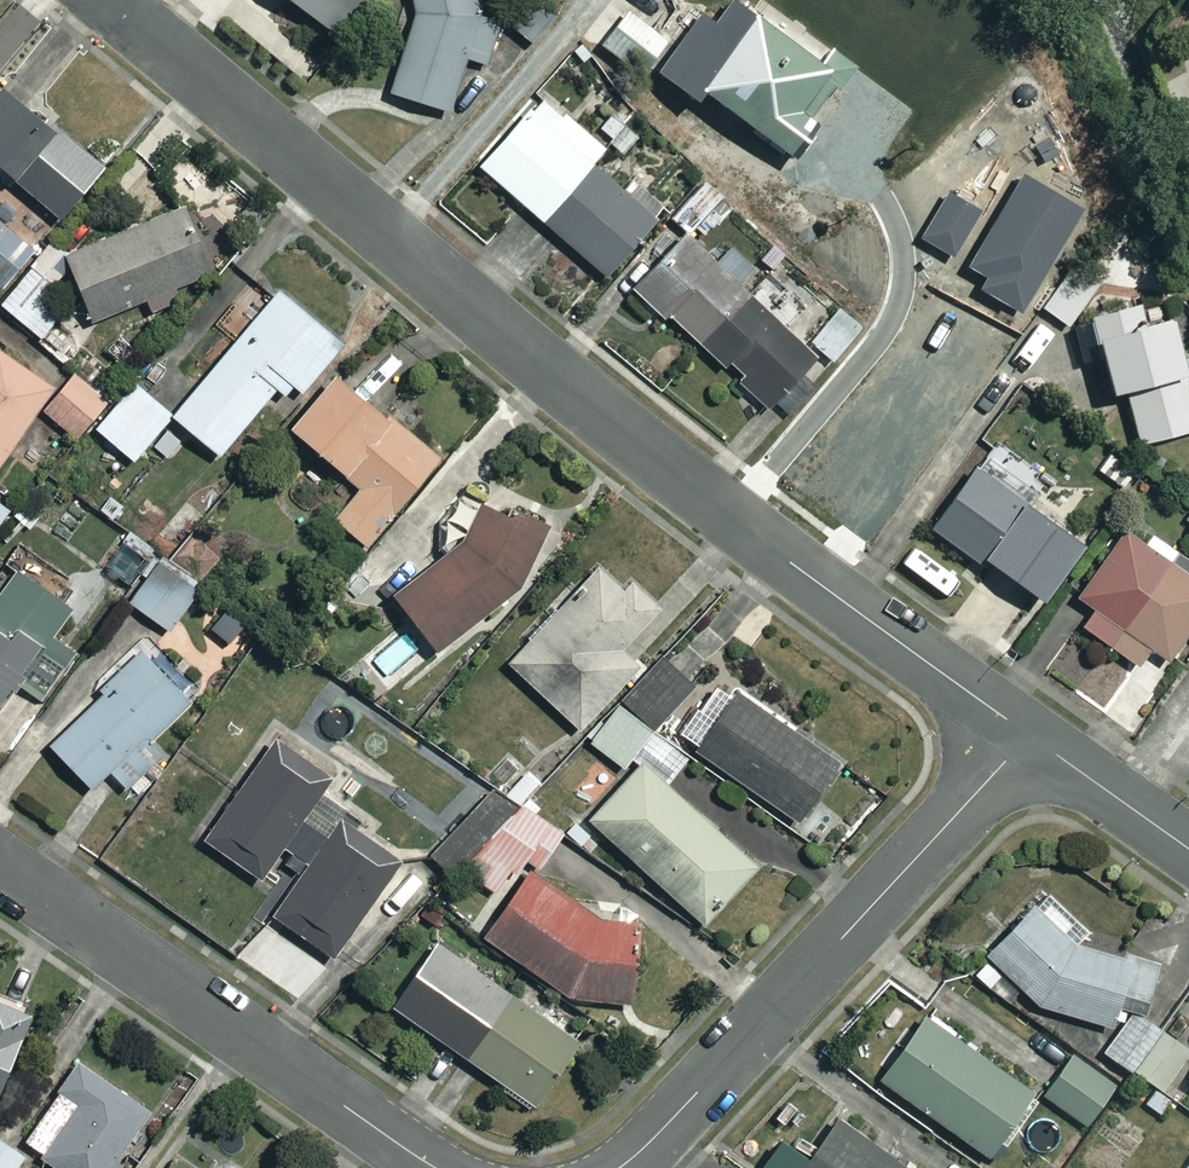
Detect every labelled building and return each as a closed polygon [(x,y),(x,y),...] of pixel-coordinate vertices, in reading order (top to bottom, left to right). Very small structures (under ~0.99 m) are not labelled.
[(341,40),(371,0),(288,0),(341,40)] [(485,21),(483,0),(416,0),(419,21),(396,99),(455,116),(471,61),(490,67),(502,26),(485,21)] [(542,0),(530,0),(508,25),(536,49),(563,17),(542,0)] [(804,169),(830,135),(816,124),(840,92),(846,97),(863,74),(775,7),(761,25),(739,8),(722,30),(707,18),(663,76),(706,109),(713,100),(804,169)] [(672,49),(632,15),(604,49),(644,82),(672,49)] [(11,92),(0,104),(0,169),(66,224),(109,173),(11,92)] [(486,171),(610,281),(669,212),(637,184),(627,195),(583,156),(595,142),(548,101),(486,171)] [(624,110),(602,133),(627,158),(650,135),(624,110)] [(706,186),(672,221),(691,240),(725,205),(706,186)] [(149,219),(152,226),(72,260),(99,325),(151,302),(155,312),(222,284),(190,210),(171,218),(168,211),(149,219)] [(0,224),(0,291),(34,252),(0,224)] [(817,366),(687,242),(637,293),(674,328),(678,324),(772,413),(817,366)] [(1090,289),(1061,267),(1032,304),(1061,326),(1090,289)] [(343,347),(283,296),(214,377),(197,362),(169,394),(187,409),(177,421),(224,461),(294,378),(307,389),(343,347)] [(1159,309),(1086,327),(1100,383),(1118,379),(1133,439),(1188,426),(1188,404),(1188,401),(1188,357),(1172,361),(1159,309)] [(0,353),(0,473),(2,474),(57,392),(0,353)] [(111,405),(77,379),(48,417),(82,442),(111,405)] [(445,466),(344,381),(297,436),(366,493),(339,525),(372,552),(445,466)] [(185,441),(169,428),(177,419),(139,387),(99,433),(137,465),(153,446),(169,460),(185,441)] [(1033,498),(971,451),(920,519),(971,558),(976,551),(1034,596),(1074,543),(1026,506),(1033,498)] [(495,500),(491,508),(461,493),(440,533),(445,563),(397,597),(438,654),(521,596),(555,531),(495,500)] [(0,505),(0,532),(13,515),(0,505)] [(1138,536),(1117,521),(1067,590),(1086,603),(1074,620),(1134,663),(1146,647),(1163,660),(1188,624),(1188,559),(1145,527),(1138,536)] [(156,555),(129,536),(104,572),(130,591),(156,555)] [(203,590),(164,562),(132,605),(171,634),(203,590)] [(658,619),(603,569),(513,668),(542,694),(527,711),(552,734),(566,718),(583,733),(640,671),(624,656),(658,619)] [(22,689),(45,705),(81,655),(58,639),(75,616),(20,577),(0,605),(0,719),(22,689)] [(202,699),(154,649),(104,695),(108,699),(55,750),(96,793),(114,775),(131,793),(158,767),(145,753),(202,699)] [(624,705),(656,733),(695,689),(663,661),(624,705)] [(843,768),(737,696),(717,726),(708,719),(688,748),(803,827),(843,768)] [(656,733),(624,705),(591,742),(623,770),(656,733)] [(757,867),(672,790),(695,765),(662,735),(637,763),(643,768),(592,824),(705,925),(757,867)] [(363,805),(279,746),(209,845),(273,891),(289,869),(305,880),(277,920),(336,962),(404,866),(347,827),(363,805)] [(462,873),(525,811),(496,792),(430,858),(454,881),(462,873)] [(525,811),(462,873),(494,897),(528,863),(536,870),(564,837),(525,811)] [(605,924),(534,875),(487,942),(576,1004),(640,1006),(643,925),(605,924)] [(979,948),(989,958),(972,974),(986,989),(1003,972),(1030,1000),(1106,1022),(1112,1000),(1134,1006),(1149,955),(1087,937),(1040,889),(979,948)] [(585,1049),(443,948),(398,1011),(540,1112),(585,1049)] [(2,1108),(40,1021),(0,1003),(0,1107),(2,1108)] [(1184,1045),(1126,1007),(1099,1049),(1158,1086),(1184,1045)] [(1026,1088),(917,1011),(872,1074),(982,1152),(1026,1088)] [(1108,1081),(1067,1052),(1039,1092),(1080,1121),(1108,1081)] [(30,1147),(47,1158),(44,1162),(53,1167),(104,1167),(145,1107),(83,1066),(30,1147)] [(830,1116),(794,1167),(906,1167),(830,1116)] [(0,1141),(0,1167),(22,1167),(27,1161),(0,1141)] [(1175,1167),(1188,1167),(1188,1148),(1175,1167)] [(217,1160),(212,1167),(229,1167),(217,1160)]
